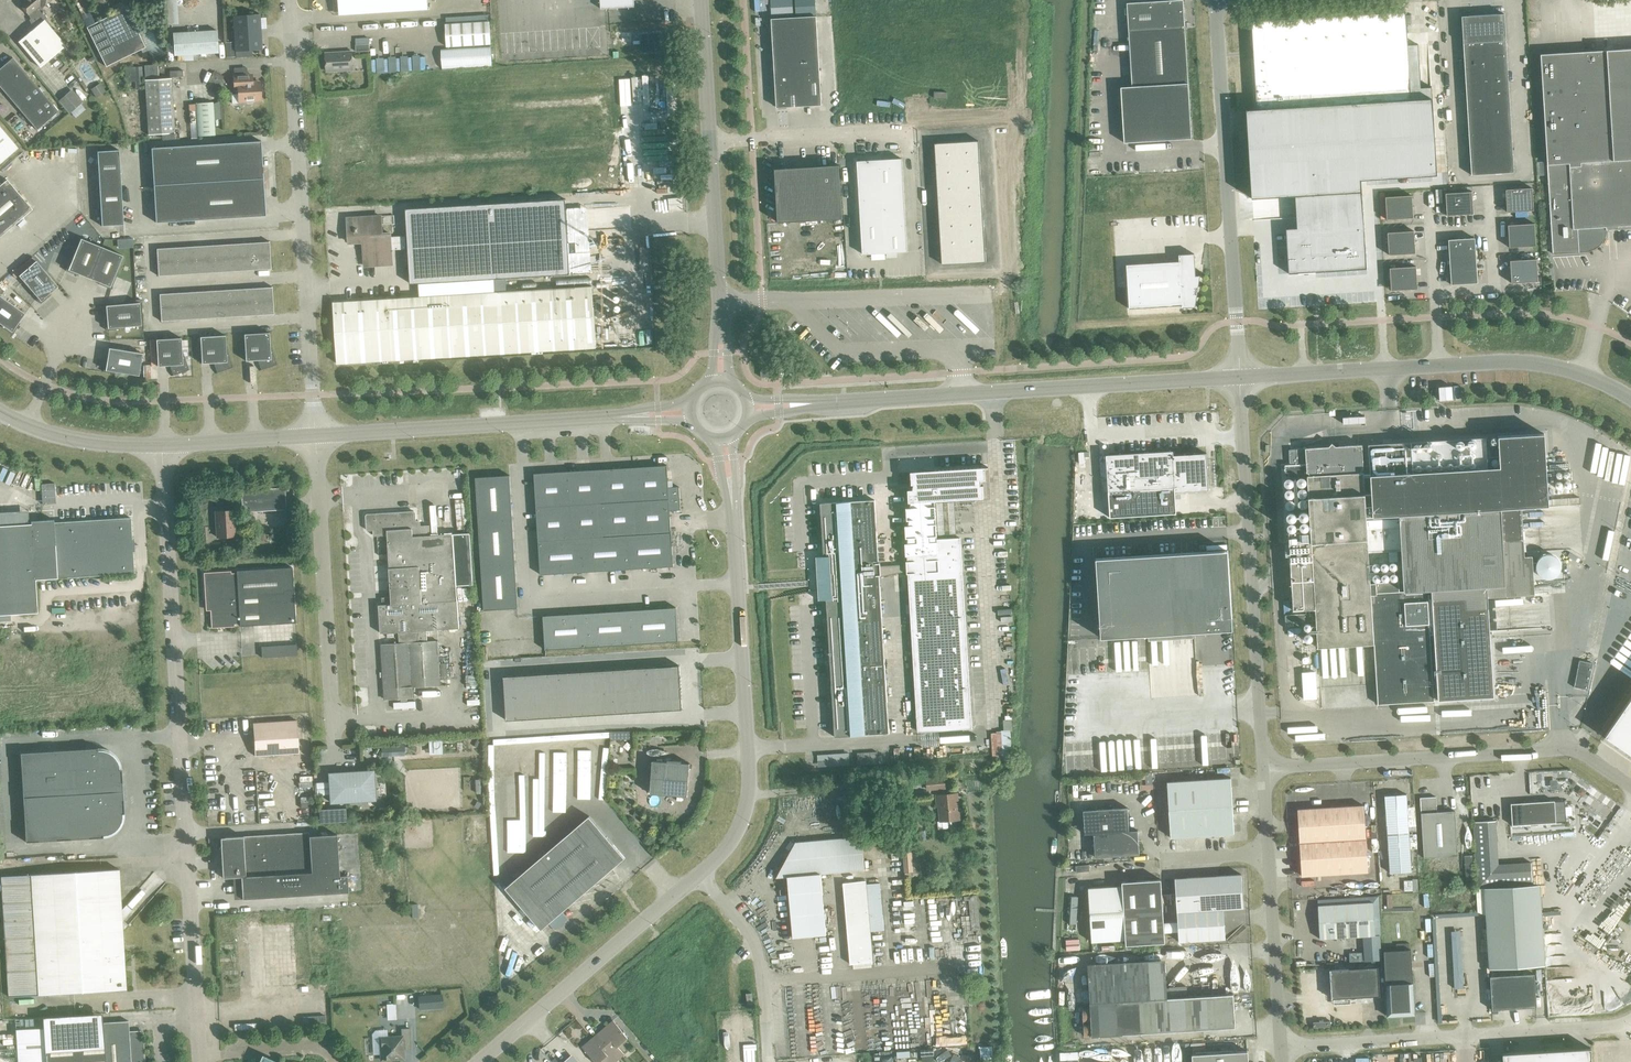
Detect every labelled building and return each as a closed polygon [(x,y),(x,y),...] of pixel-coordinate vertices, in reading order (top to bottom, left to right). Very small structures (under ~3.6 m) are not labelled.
[(28,15),(40,5),(41,7),(50,0),(25,0),(20,4),(28,15)] [(422,0),(344,0),(345,11),(423,6),(422,0)] [(601,9),(634,7),(634,0),(600,0),(601,9)] [(770,0),(771,18),(793,16),(792,0),(770,0)] [(795,0),(796,16),(816,15),(815,0),(795,0)] [(1128,32),(1132,87),(1120,87),(1124,143),(1191,139),(1185,28),(1183,0),(1176,0),(1126,3),(1128,32)] [(40,5),(28,15),(34,28),(18,41),(40,67),(65,45),(44,20),(46,18),(41,7),(40,5)] [(86,27),(105,67),(145,47),(126,8),(86,27)] [(1246,110),(1246,117),(1247,128),(1250,187),(1251,199),(1295,196),(1297,228),(1286,229),(1289,274),(1367,269),(1361,180),(1437,176),(1431,87),(1421,87),(1418,44),(1407,45),(1405,12),(1251,21),(1253,49),(1254,58),(1257,109),(1246,110)] [(232,16),(235,51),(262,50),(259,14),(232,16)] [(1461,16),(1471,175),(1514,172),(1504,14),(1461,16)] [(771,19),(777,107),(821,105),(816,16),(771,19)] [(445,24),(446,47),(491,44),(489,21),(445,24)] [(172,33),(174,55),(218,53),(216,30),(172,33)] [(1540,54),(1552,252),(1574,251),(1581,249),(1586,245),(1591,239),(1594,234),(1595,228),(1630,226),(1630,49),(1540,54)] [(326,53),(327,71),(353,70),(352,52),(326,53)] [(36,130),(58,111),(12,58),(0,68),(0,87),(36,130)] [(157,78),(156,65),(143,65),(144,79),(157,78)] [(214,72),(208,82),(218,87),(224,77),(214,72)] [(238,102),(245,101),(245,103),(247,104),(252,104),(254,102),(253,101),(260,100),(259,82),(250,83),(248,81),(248,75),(233,76),(234,93),(236,94),(238,94),(238,102)] [(144,80),(148,135),(174,133),(171,78),(144,80)] [(74,92),(60,104),(69,114),(82,102),(74,92)] [(197,136),(214,135),(212,102),(195,103),(197,136)] [(17,148),(0,128),(0,163),(17,148)] [(151,148),(155,223),(265,216),(260,141),(151,148)] [(979,141),(935,144),(942,265),(986,262),(979,141)] [(97,151),(101,226),(123,225),(119,150),(97,151)] [(857,161),(862,254),(907,252),(902,159),(867,161),(858,161),(857,161)] [(778,218),(778,223),(842,219),(839,165),(785,168),(774,169),(778,218)] [(32,209),(6,179),(0,185),(0,236),(32,209)] [(1505,190),(1507,212),(1533,210),(1532,188),(1505,190)] [(1445,193),(1447,216),(1473,214),(1472,192),(1445,193)] [(1385,197),(1386,219),(1413,218),(1411,195),(1385,197)] [(406,209),(410,284),(570,274),(565,199),(406,209)] [(348,244),(351,244),(351,243),(363,242),(364,266),(392,264),(390,233),(382,234),(380,216),(347,218),(348,235),(347,235),(348,244)] [(1508,225),(1509,248),(1535,246),(1534,224),(1508,225)] [(1387,233),(1389,255),(1415,253),(1414,231),(1387,233)] [(83,276),(89,278),(101,247),(80,238),(72,259),(71,259),(71,258),(70,258),(65,271),(78,276),(78,275),(78,274),(83,276)] [(1448,240),(1449,262),(1476,261),(1474,238),(1448,240)] [(156,249),(158,276),(269,269),(270,270),(271,270),(269,241),(268,241),(268,242),(156,249)] [(101,247),(89,278),(94,280),(99,282),(99,283),(98,283),(98,284),(111,289),(116,276),(115,276),(115,277),(114,276),(122,255),(101,247)] [(1195,276),(1194,254),(1178,255),(1179,262),(1126,265),(1129,309),(1181,306),(1182,308),(1195,307),(1200,276),(1195,276)] [(1510,261),(1511,283),(1538,281),(1536,259),(1510,261)] [(50,294),(49,294),(58,286),(35,261),(18,276),(33,293),(32,293),(31,293),(40,304),(51,295),(50,294)] [(1476,261),(1449,262),(1451,285),(1477,283),(1476,261)] [(1389,268),(1391,290),(1417,289),(1416,267),(1389,268)] [(333,302),(337,364),(596,348),(592,286),(333,302)] [(159,294),(160,321),(272,315),(273,315),(272,287),(271,287),(159,294)] [(12,334),(20,323),(19,323),(18,323),(25,313),(0,296),(0,324),(2,325),(1,326),(0,326),(12,334)] [(119,327),(141,325),(139,303),(105,305),(106,317),(105,317),(105,316),(104,316),(106,330),(119,329),(119,328),(119,327)] [(276,364),(270,346),(269,346),(269,333),(243,334),(245,361),(257,360),(261,370),(276,364)] [(233,367),(226,348),(225,348),(225,335),(199,337),(201,363),(213,363),(217,373),(233,367)] [(189,370),(182,351),(181,351),(181,338),(156,339),(157,366),(169,365),(173,375),(189,370)] [(116,372),(138,376),(142,353),(108,348),(107,359),(106,359),(106,358),(105,358),(103,372),(116,374),(117,373),(116,373),(116,372)] [(760,370),(761,377),(774,376),(774,369),(760,370)] [(1311,542),(1289,543),(1293,610),(1315,609),(1317,648),(1374,644),(1378,704),(1434,701),(1429,626),(1433,626),(1438,701),(1493,697),(1488,608),(1466,610),(1466,599),(1432,601),(1433,621),(1429,621),(1427,590),(1399,592),(1398,581),(1370,583),(1368,550),(1379,550),(1401,548),(1403,587),(1477,582),(1474,544),(1450,545),(1448,511),(1500,507),(1502,542),(1523,541),(1521,508),(1549,506),(1579,504),(1579,497),(1548,499),(1544,434),(1498,436),(1499,467),(1488,468),(1486,437),(1368,444),(1372,505),(1365,506),(1362,445),(1335,446),(1332,443),(1329,447),(1305,448),(1306,464),(1309,511),(1311,542)] [(1135,458),(1099,460),(1101,492),(1108,492),(1110,517),(1176,513),(1175,492),(1208,490),(1206,453),(1135,458)] [(670,511),(681,510),(679,487),(668,487),(667,465),(534,474),(540,575),(673,566),(670,511)] [(825,579),(835,737),(889,734),(879,577),(906,571),(907,574),(917,732),(972,728),(960,537),(937,539),(935,501),(984,498),(983,485),(981,485),(981,480),(985,480),(985,468),(988,468),(988,467),(933,470),(933,475),(926,475),(926,471),(911,472),(911,484),(913,484),(912,490),(908,490),(909,502),(910,502),(910,508),(906,508),(907,520),(909,520),(908,525),(905,526),(906,538),(907,538),(907,543),(905,544),(906,556),(911,556),(911,561),(906,561),(906,564),(880,566),(880,563),(878,563),(875,500),(820,503),(823,556),(816,557),(817,579),(825,579)] [(475,477),(484,610),(518,608),(509,475),(475,477)] [(240,490),(242,512),(286,509),(284,487),(240,490)] [(215,511),(217,537),(235,536),(233,510),(215,511)] [(416,521),(415,513),(414,511),(367,514),(365,516),(366,529),(368,531),(373,531),(373,535),(375,536),(387,535),(391,597),(381,597),(382,605),(378,605),(380,633),(398,632),(399,643),(381,644),(384,699),(413,698),(412,687),(440,686),(437,641),(427,641),(426,630),(459,628),(456,586),(473,585),(470,533),(430,535),(429,525),(420,526),(420,523),(418,521),(416,521)] [(1455,517),(1456,531),(1501,528),(1500,514),(1455,517)] [(133,573),(130,518),(31,524),(0,526),(0,615),(37,613),(35,580),(100,576),(100,575),(133,573)] [(1193,633),(1233,630),(1228,550),(1095,559),(1100,639),(1144,636),(1144,639),(1148,639),(1147,636),(1148,636),(1193,633)] [(210,610),(211,628),(234,626),(234,624),(239,624),(239,626),(295,623),(292,567),(236,571),(236,573),(231,573),(230,571),(203,573),(205,599),(210,610)] [(545,650),(678,641),(676,607),(543,616),(545,650)] [(261,647),(262,658),(297,655),(296,644),(261,647)] [(1574,687),(1587,690),(1593,663),(1579,661),(1574,687)] [(681,696),(681,694),(681,692),(681,690),(681,689),(680,687),(681,686),(681,685),(680,685),(680,683),(681,683),(681,681),(680,681),(680,679),(681,679),(681,678),(680,678),(679,666),(503,676),(506,720),(682,710),(681,697),(682,697),(682,696),(681,696)] [(252,723),(254,756),(298,753),(296,720),(252,723)] [(404,744),(381,745),(381,757),(404,756),(404,744)] [(20,753),(21,775),(25,842),(102,837),(102,835),(106,835),(110,833),(114,831),(117,829),(119,825),(121,822),(121,818),(122,814),(124,814),(121,769),(119,769),(118,766),(117,762),(115,758),(112,755),(109,753),(105,751),(101,750),(97,750),(97,748),(20,753)] [(650,794),(687,796),(690,763),(652,761),(650,794)] [(328,774),(330,802),(374,800),(372,771),(328,774)] [(926,780),(927,789),(945,788),(944,778),(926,780)] [(1167,782),(1170,838),(1234,834),(1230,778),(1167,782)] [(937,807),(939,807),(941,821),(958,820),(958,819),(959,817),(959,812),(958,811),(956,794),(936,795),(937,807)] [(1384,796),(1390,873),(1412,871),(1406,794),(1384,796)] [(1420,798),(1424,858),(1457,856),(1455,811),(1437,812),(1436,797),(1420,798)] [(1510,804),(1512,826),(1556,823),(1554,801),(1510,804)] [(1297,810),(1299,843),(1366,839),(1364,806),(1297,810)] [(1085,834),(1093,834),(1095,857),(1139,855),(1138,831),(1129,831),(1127,808),(1083,810),(1085,834)] [(505,888),(541,929),(625,858),(589,816),(505,888)] [(1498,865),(1495,821),(1473,822),(1477,888),(1532,885),(1531,863),(1498,865)] [(226,870),(222,871),(222,878),(240,877),(242,899),(347,892),(346,875),(339,876),(336,834),(309,836),(308,832),(220,838),(220,845),(225,844),(226,870)] [(865,870),(862,836),(796,842),(776,877),(783,877),(784,885),(788,890),(793,938),(826,935),(821,874),(865,870)] [(1366,839),(1299,843),(1301,876),(1368,872),(1366,839)] [(0,876),(8,996),(125,989),(118,869),(0,876)] [(1241,874),(1175,879),(1179,942),(1225,939),(1223,909),(1243,908),(1241,874)] [(1122,886),(1088,888),(1091,942),(1125,940),(1126,945),(1165,943),(1161,880),(1122,882),(1122,886)] [(863,881),(838,883),(843,961),(868,959),(863,881)] [(1317,906),(1319,939),(1375,936),(1373,902),(1317,906)] [(1383,951),(1387,1016),(1413,1015),(1415,1015),(1415,1013),(1414,1013),(1411,950),(1383,951)] [(1165,963),(1087,968),(1089,1003),(1091,1037),(1235,1028),(1233,994),(1167,998),(1165,963)] [(1331,998),(1331,999),(1380,996),(1378,967),(1330,970),(1330,971),(1330,979),(1330,980),(1331,989),(1331,990),(1331,998)] [(1490,977),(1492,1010),(1536,1007),(1534,974),(1490,977)] [(442,994),(418,996),(419,1010),(443,1007),(442,994)] [(16,1029),(18,1061),(144,1061),(142,1031),(129,1032),(128,1021),(102,1022),(102,1013),(42,1017),(43,1027),(16,1029)] [(605,1034),(600,1038),(619,1059),(624,1055),(616,1045),(626,1036),(612,1021),(602,1030),(605,1034)] [(380,1054),(381,1060),(403,1059),(402,1044),(410,1044),(409,1028),(401,1029),(401,1037),(387,1037),(387,1029),(375,1030),(372,1033),(373,1054),(380,1054)] [(596,1042),(592,1038),(582,1047),(595,1061),(611,1061),(612,1061),(615,1061),(619,1059),(600,1038),(596,1042)] [(1503,1061),(1591,1061),(1591,1048),(1502,1053),(1503,1061)] [(1192,1061),(1248,1061),(1247,1051),(1192,1054),(1192,1061)]
